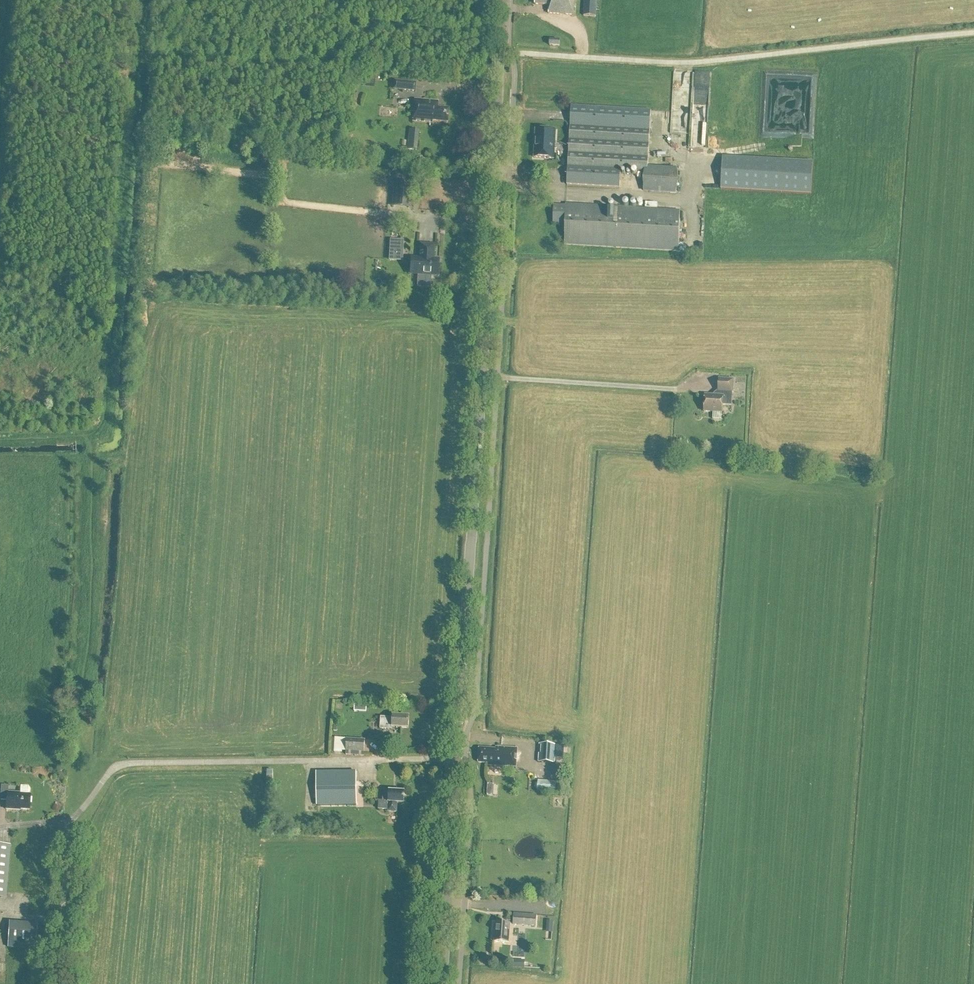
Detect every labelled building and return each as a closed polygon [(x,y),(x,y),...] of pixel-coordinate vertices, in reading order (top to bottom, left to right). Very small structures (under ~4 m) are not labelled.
[(549,14),(574,16),(575,0),(535,0),(535,5),(549,6),(549,14)] [(596,18),(596,0),(584,0),(583,17),(596,18)] [(709,89),(710,72),(699,71),(698,103),(695,103),(695,111),(709,111),(709,97),(709,89)] [(363,76),(362,86),(374,87),(375,77),(363,76)] [(416,83),(394,81),(393,91),(415,93),(416,83)] [(435,125),(435,123),(448,124),(449,111),(438,110),(438,103),(414,101),(413,123),(435,125)] [(651,111),(571,107),(567,185),(620,188),(621,172),(645,173),(645,168),(648,168),(651,111)] [(536,130),(534,158),(554,160),(556,132),(536,130)] [(406,151),(416,152),(418,132),(408,131),(406,151)] [(260,169),(278,171),(279,158),(262,156),(260,169)] [(722,158),(720,189),(810,195),(812,163),(722,158)] [(645,168),(645,173),(644,191),(676,193),(678,170),(648,168),(645,168)] [(566,206),(554,205),(553,224),(564,225),(566,206)] [(678,252),(680,212),(566,205),(566,206),(564,225),(563,245),(678,252)] [(404,255),(405,243),(388,243),(388,255),(404,255)] [(418,260),(417,275),(437,277),(438,261),(429,261),(429,255),(432,255),(433,246),(419,245),(418,260)] [(733,393),(734,381),(719,380),(719,393),(715,396),(705,396),(704,412),(722,413),(723,406),(732,406),(733,393)] [(393,717),(393,719),(381,718),(381,730),(393,730),(393,728),(409,729),(409,718),(393,717)] [(347,752),(365,753),(366,741),(348,740),(347,752)] [(541,745),(541,754),(539,754),(538,764),(555,765),(556,746),(541,745)] [(489,766),(516,767),(517,749),(496,748),(496,750),(480,749),(479,763),(489,764),(489,766)] [(356,772),(316,773),(317,807),(357,806),(356,772)] [(20,787),(20,794),(7,793),(8,787),(1,787),(0,801),(6,801),(6,810),(16,811),(16,810),(29,811),(30,796),(29,796),(29,789),(28,787),(20,787)] [(379,802),(379,810),(389,810),(388,812),(397,813),(397,804),(404,804),(405,793),(390,792),(390,793),(384,793),(385,793),(384,792),(383,802),(379,802)] [(33,888),(34,883),(37,883),(39,854),(37,854),(38,843),(17,842),(17,853),(14,852),(12,881),(7,881),(10,845),(0,845),(0,898),(6,898),(6,893),(32,895),(33,888)] [(537,916),(514,914),(513,925),(536,927),(537,916)] [(35,950),(37,924),(9,922),(7,948),(35,950)] [(496,923),(495,942),(509,943),(510,924),(496,923)] [(512,968),(524,969),(525,961),(513,960),(512,968)]
